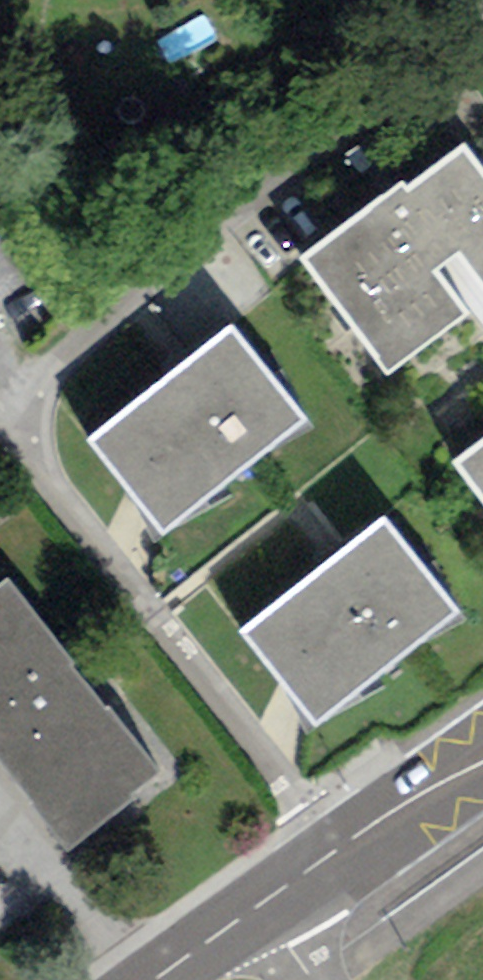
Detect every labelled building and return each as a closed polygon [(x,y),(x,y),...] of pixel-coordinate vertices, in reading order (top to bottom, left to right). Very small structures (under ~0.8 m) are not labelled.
[(462,145),(406,188),(402,183),(308,256),(392,362),(462,308),(433,270),(457,252),(482,285),(482,172),(462,145)] [(90,443),(163,534),(306,420),(233,329),(90,443)] [(455,461),(482,498),(482,439),(455,461)] [(242,630),(318,727),(460,616),(384,520),(242,630)] [(0,585),(0,765),(68,852),(163,779),(8,579),(0,585)]
